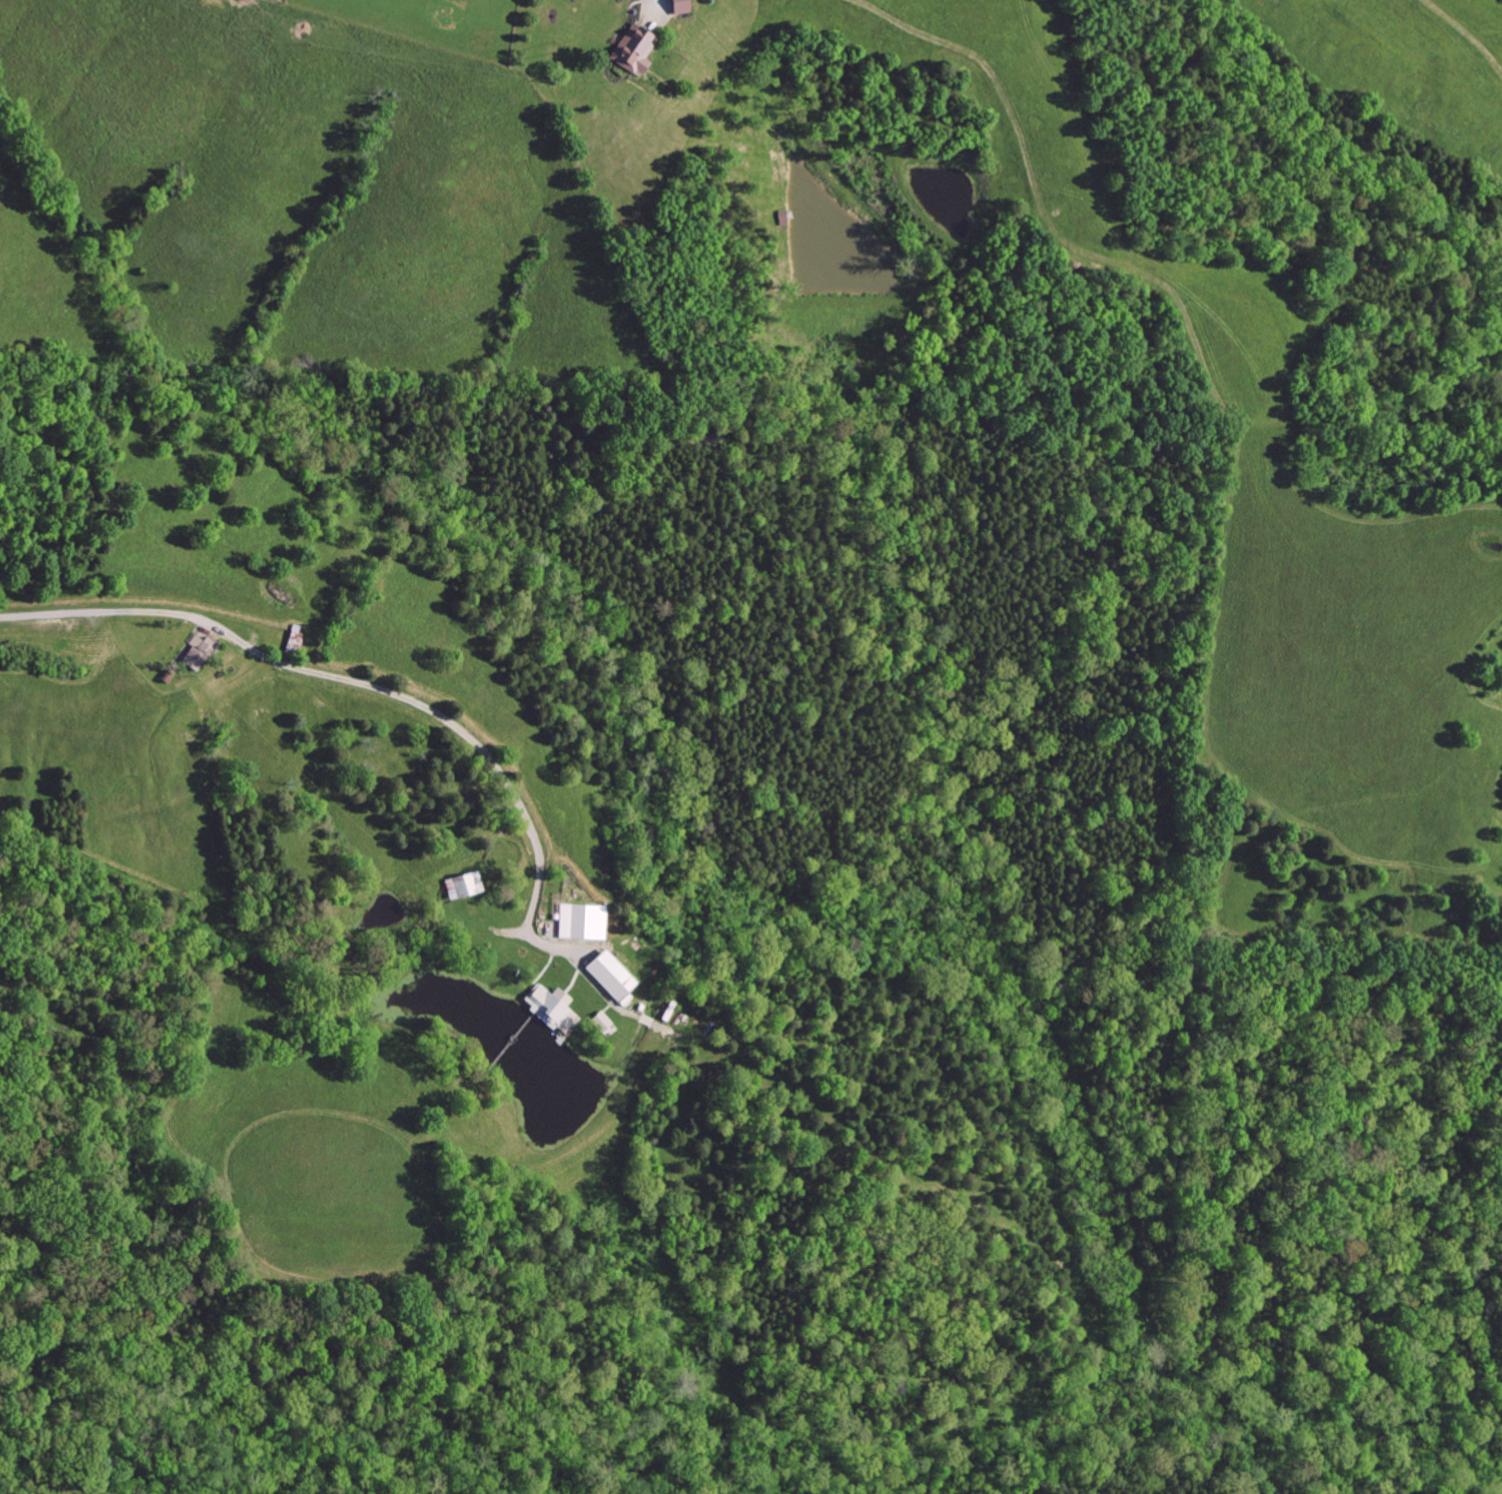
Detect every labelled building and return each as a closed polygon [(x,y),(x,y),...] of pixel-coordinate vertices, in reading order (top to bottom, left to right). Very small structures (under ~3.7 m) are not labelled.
[(687,14),(686,0),(670,0),(670,15),(687,14)] [(638,78),(648,62),(643,58),(655,41),(630,24),(608,57),(638,78)] [(216,644),(206,636),(202,640),(196,635),(177,658),(194,671),(216,644)] [(604,940),(605,905),(561,904),(560,939),(604,940)] [(615,1002),(635,983),(603,949),(583,968),(615,1002)] [(567,1006),(572,999),(557,987),(552,993),(537,982),(521,1002),(555,1029),(557,1028),(566,1035),(580,1017),(567,1006)] [(611,1025),(603,1010),(590,1017),(599,1032),(611,1025)]
